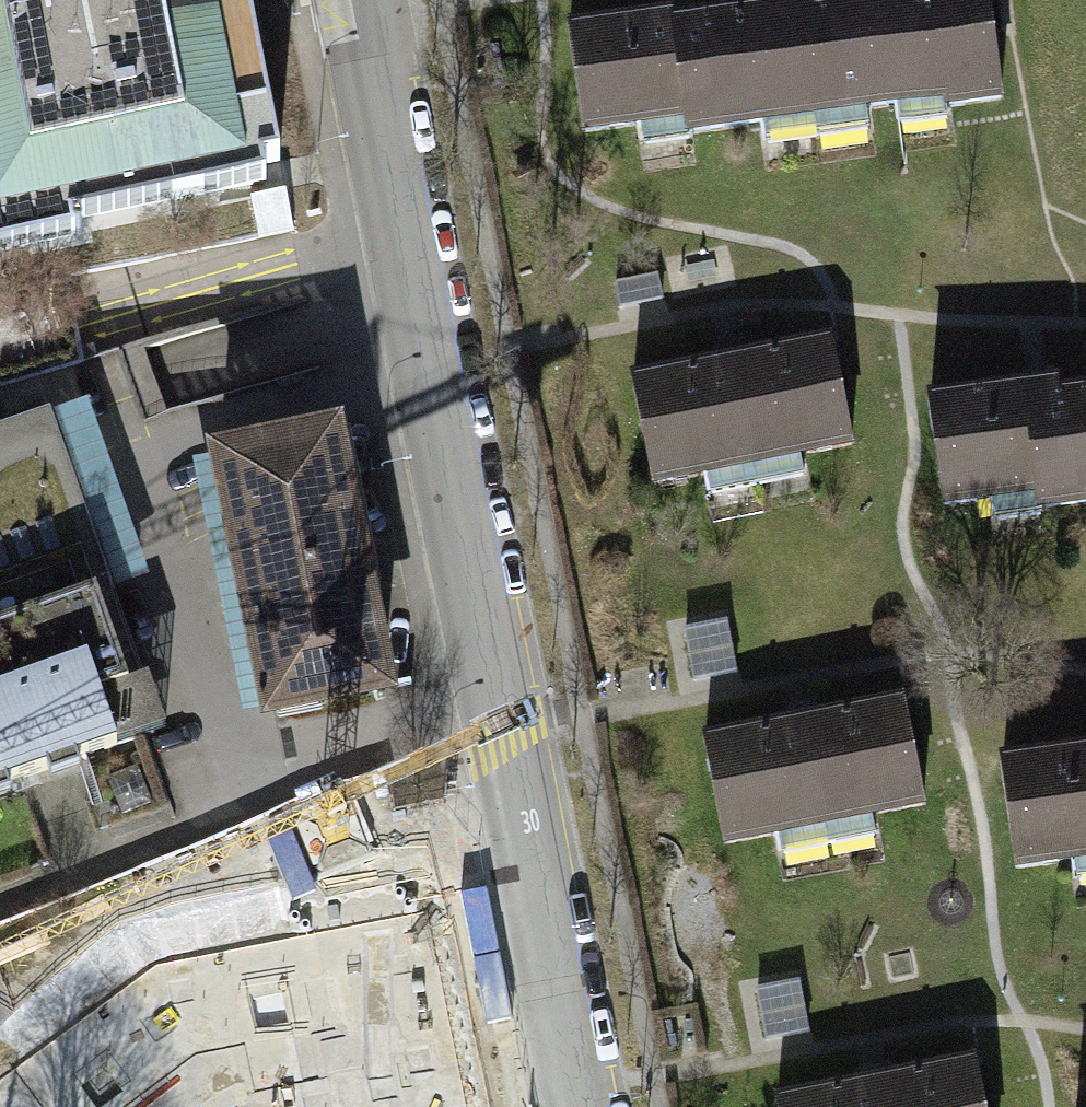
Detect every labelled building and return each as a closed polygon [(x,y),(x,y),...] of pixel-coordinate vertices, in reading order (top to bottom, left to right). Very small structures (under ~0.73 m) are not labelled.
[(73,235),(70,218),(263,179),(260,162),(278,159),(246,0),(0,0),(0,249),(73,235)] [(806,135),(858,128),(855,108),(888,103),(891,122),(939,115),(938,104),(990,96),(976,0),(834,0),(787,6),(806,135)] [(806,135),(787,6),(785,7),(692,20),(673,23),(671,9),(560,25),(575,130),(631,122),(634,144),(681,137),(680,132),(753,122),(756,142),(806,135)] [(282,189),(248,195),(255,237),(290,231),(282,189)] [(657,272),(612,281),(618,308),(663,299),(657,272)] [(730,355),(624,378),(646,482),(696,472),(701,493),(795,473),(791,452),(845,441),(833,386),(823,336),(730,355)] [(1053,397),(1051,384),(1039,386),(919,403),(935,506),(985,498),(988,521),(1035,514),(1034,510),(1085,502),(1085,392),(1053,397)] [(86,400),(50,412),(112,590),(149,577),(86,400)] [(98,598),(113,593),(112,590),(50,412),(49,410),(0,427),(0,632),(98,598)] [(333,432),(219,454),(269,709),(384,687),(333,432)] [(10,794),(6,784),(46,770),(50,780),(79,769),(75,759),(165,727),(147,676),(128,683),(98,598),(0,632),(0,797),(10,794)] [(726,619),(681,627),(691,680),(736,671),(726,619)] [(801,716),(694,739),(716,843),(767,833),(771,854),(865,834),(861,813),(915,802),(893,697),(801,716)] [(993,761),(1008,864),(1064,856),(1068,878),(1085,876),(1085,748),(993,761)] [(32,1106),(212,1106),(372,1060),(331,921),(6,1016),(32,1106)] [(799,979),(754,987),(763,1040),(808,1032),(799,979)] [(767,1097),(769,1106),(977,1106),(966,1056),(874,1075),(767,1097)] [(361,1106),(481,1106),(472,1058),(356,1079),(361,1106)]
